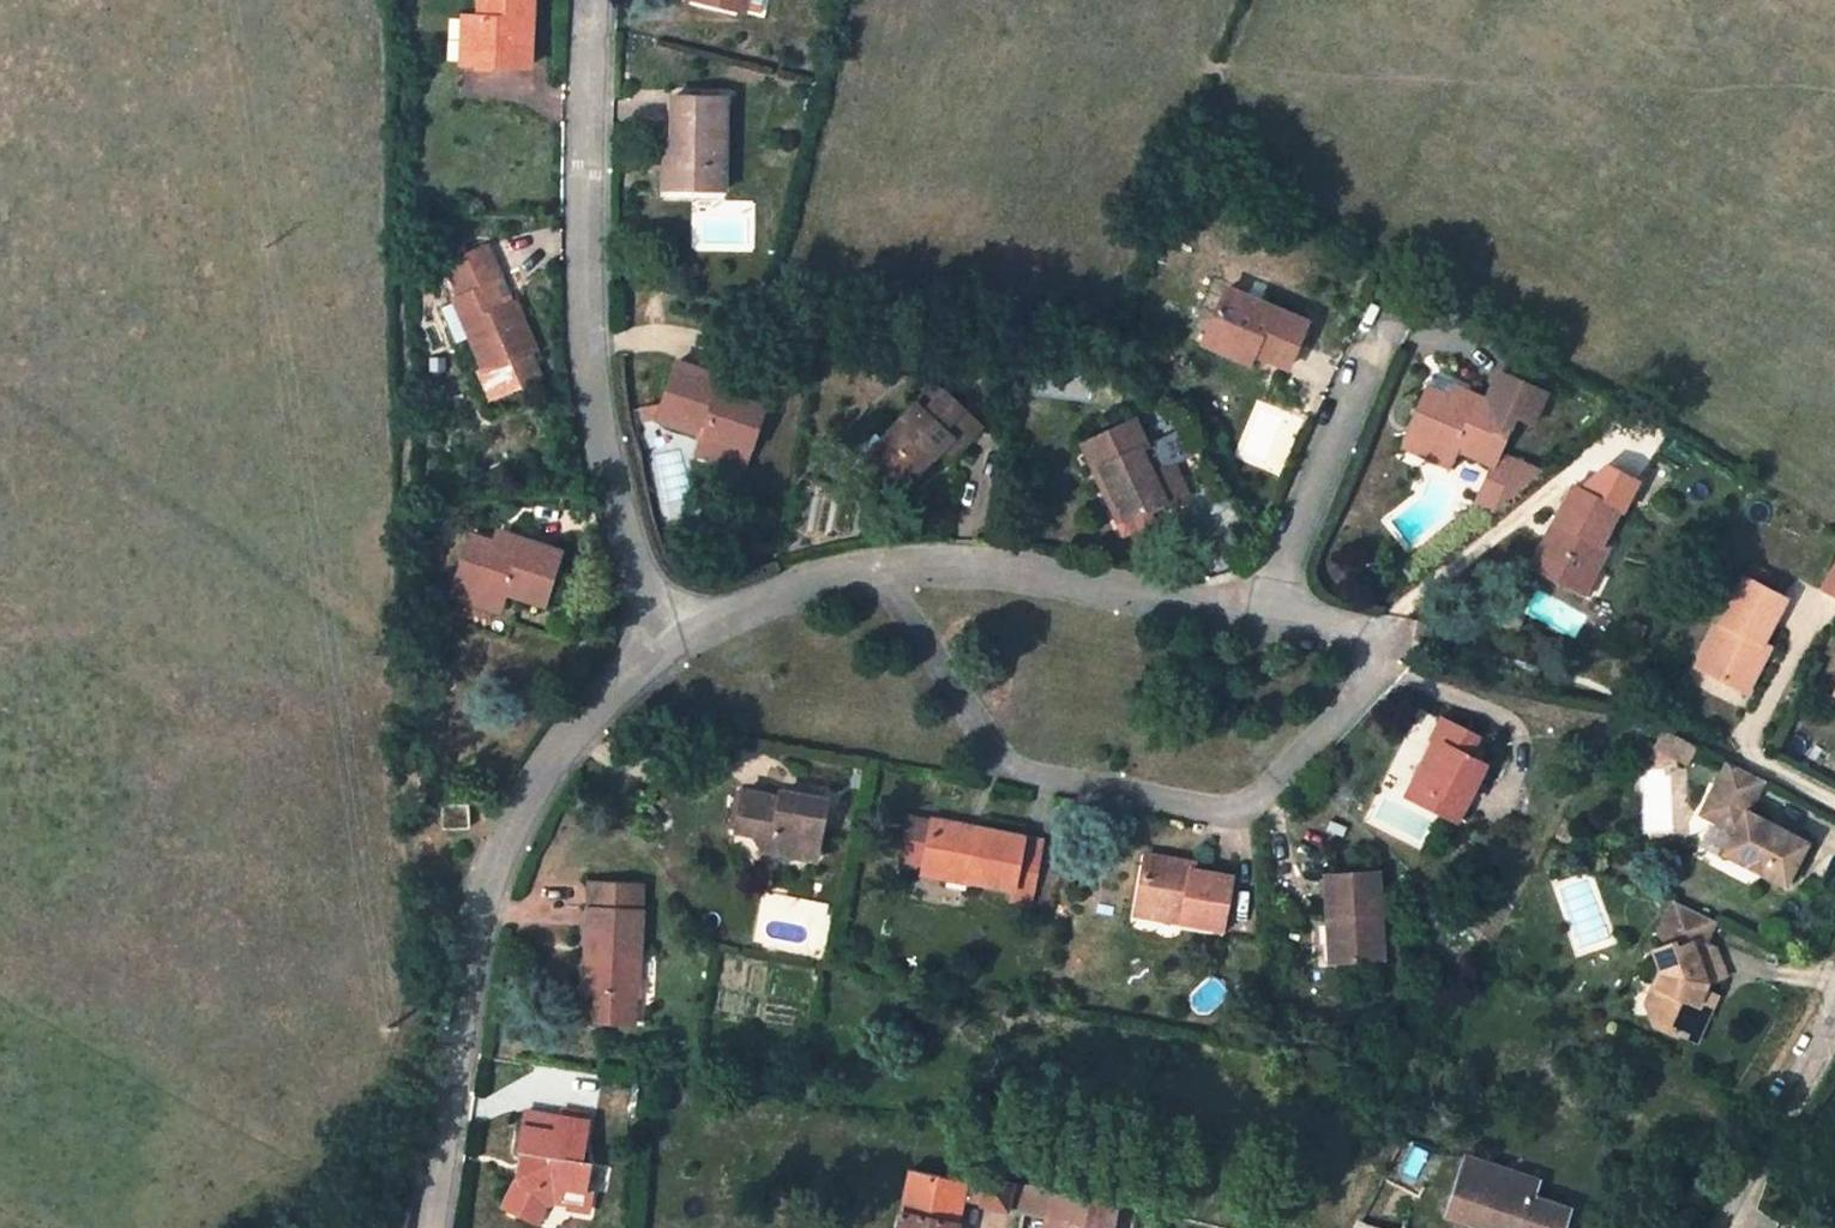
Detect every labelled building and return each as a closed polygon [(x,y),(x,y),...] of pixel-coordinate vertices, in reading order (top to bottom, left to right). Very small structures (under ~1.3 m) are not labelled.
[(532,0),(480,0),(479,18),(473,17),(471,65),(519,67),(520,51),(530,50),(532,0)] [(700,0),(737,9),(739,0),(700,0)] [(747,0),(739,0),(737,9),(744,11),(747,0)] [(462,17),(461,65),(471,65),(473,17),(462,17)] [(530,67),(530,50),(520,51),(519,67),(530,67)] [(724,190),(726,99),(673,98),(672,142),(665,141),(664,189),(724,190)] [(470,338),(483,370),(480,372),(492,398),(540,378),(528,354),(535,351),(514,305),(503,281),(501,281),(485,247),(445,265),(460,298),(454,301),(454,302),(440,308),(455,344),(470,338)] [(1207,335),(1253,354),(1287,369),(1306,323),(1226,290),(1207,335)] [(1253,354),(1207,335),(1202,346),(1249,365),(1253,354)] [(657,419),(703,435),(700,442),(729,452),(731,443),(749,449),(764,406),(741,399),(718,391),(722,379),(676,362),(662,405),(641,410),(645,422),(657,419)] [(1516,414),(1474,396),(1431,377),(1408,432),(1423,438),(1419,446),(1446,459),(1451,449),(1491,467),(1516,414)] [(745,386),(722,379),(718,391),(741,399),(745,386)] [(925,413),(944,392),(937,385),(917,405),(925,413)] [(917,405),(882,441),(898,456),(882,472),(901,491),(937,453),(950,440),(959,448),(980,426),(944,392),(925,413),(917,405)] [(1144,446),(1132,422),(1079,446),(1090,472),(1098,468),(1123,521),(1125,520),(1147,510),(1161,503),(1150,477),(1137,450),(1144,446)] [(1415,455),(1419,446),(1423,438),(1408,432),(1401,448),(1415,455)] [(950,440),(937,453),(946,462),(959,448),(950,440)] [(898,456),(882,441),(866,457),(882,472),(898,456)] [(697,453),(743,469),(749,449),(731,443),(729,452),(700,442),(697,453)] [(1157,474),(1144,446),(1137,450),(1150,477),(1157,474)] [(1415,455),(1443,468),(1446,459),(1419,446),(1415,455)] [(1506,461),(1496,456),(1491,467),(1473,505),(1492,514),(1514,495),(1494,486),(1506,461)] [(1539,475),(1506,461),(1494,486),(1514,495),(1539,475)] [(1090,472),(1115,525),(1123,521),(1098,468),(1090,472)] [(1572,486),(1553,523),(1559,526),(1551,542),(1545,539),(1530,570),(1572,591),(1587,564),(1596,569),(1607,548),(1599,544),(1617,510),(1572,486)] [(1131,533),(1153,522),(1147,510),(1125,520),(1131,533)] [(1551,542),(1559,526),(1553,523),(1545,539),(1551,542)] [(494,542),(506,546),(509,536),(498,533),(494,542)] [(561,553),(509,536),(506,546),(494,542),(471,535),(457,577),(478,584),(476,592),(503,601),(506,592),(545,606),(561,553)] [(1823,589),(1834,594),(1834,561),(1823,589)] [(1582,596),(1596,569),(1587,564),(1572,591),(1582,596)] [(1761,643),(1785,597),(1744,576),(1697,666),(1737,688),(1760,642),(1761,643)] [(503,601),(476,592),(478,584),(457,577),(452,594),(500,611),(503,601)] [(1540,591),(1530,611),(1576,636),(1587,616),(1540,591)] [(1737,688),(1746,692),(1769,647),(1761,643),(1760,642),(1737,688)] [(1442,747),(1421,788),(1433,793),(1426,808),(1456,822),(1484,764),(1477,761),(1467,756),(1470,749),(1476,737),(1441,720),(1431,740),(1435,743),(1442,747)] [(1673,732),(1665,728),(1656,745),(1664,750),(1673,732)] [(1689,741),(1673,732),(1664,750),(1680,758),(1689,741)] [(1697,744),(1689,741),(1680,758),(1688,762),(1697,744)] [(1407,798),(1426,808),(1433,793),(1421,788),(1442,747),(1435,743),(1407,798)] [(1480,754),(1470,749),(1467,756),(1477,761),(1480,754)] [(1764,779),(1729,761),(1713,795),(1724,800),(1714,819),(1737,831),(1726,854),(1788,884),(1809,841),(1748,811),(1764,779)] [(769,838),(779,854),(815,861),(826,801),(779,794),(778,798),(743,792),(735,832),(753,835),(769,838)] [(1724,800),(1713,795),(1703,814),(1714,819),(1724,800)] [(442,829),(467,828),(467,806),(441,806),(442,829)] [(1041,841),(1022,838),(977,829),(976,832),(966,830),(967,827),(931,820),(931,822),(907,818),(899,861),(923,865),(968,873),(966,882),(1012,890),(1010,903),(1028,906),(1041,841)] [(762,851),(779,854),(769,838),(753,835),(762,851)] [(1136,904),(1182,912),(1181,922),(1222,930),(1231,879),(1190,872),(1192,865),(1144,857),(1136,904)] [(921,874),(966,882),(968,873),(923,865),(921,874)] [(1383,958),(1377,873),(1323,877),(1327,916),(1335,915),(1339,961),(1383,958)] [(586,950),(594,951),(593,995),(595,995),(594,1023),(633,1025),(638,911),(632,911),(633,886),(589,884),(586,950)] [(1182,912),(1136,904),(1134,914),(1181,922),(1182,912)] [(1327,916),(1330,961),(1339,961),(1335,915),(1327,916)] [(1680,1032),(1698,1041),(1712,1008),(1699,1002),(1704,989),(1706,983),(1726,974),(1713,948),(1695,942),(1676,951),(1673,945),(1653,955),(1664,974),(1659,986),(1656,984),(1648,1003),(1656,1025),(1679,1035),(1680,1032)] [(586,950),(584,995),(593,995),(594,951),(586,950)] [(1699,1002),(1712,1008),(1717,995),(1704,989),(1699,1002)] [(565,1119),(586,1122),(588,1114),(567,1111),(565,1119)] [(525,1112),(517,1153),(521,1154),(516,1182),(504,1207),(535,1223),(543,1206),(553,1200),(567,1205),(567,1208),(588,1211),(591,1192),(583,1191),(588,1163),(582,1162),(588,1122),(586,1122),(565,1119),(525,1112)] [(1502,1227),(1562,1227),(1568,1210),(1531,1198),(1537,1181),(1469,1158),(1451,1211),(1502,1227)] [(901,1211),(958,1223),(962,1202),(966,1181),(910,1168),(901,1211)] [(1116,1207),(1117,1205),(968,1174),(966,1181),(962,1202),(1044,1219),(1042,1227),(1112,1227),(1116,1207)] [(1828,1178),(1823,1186),(1834,1191),(1834,1181),(1828,1178)] [(897,1227),(957,1227),(958,1223),(901,1211),(897,1227)]
